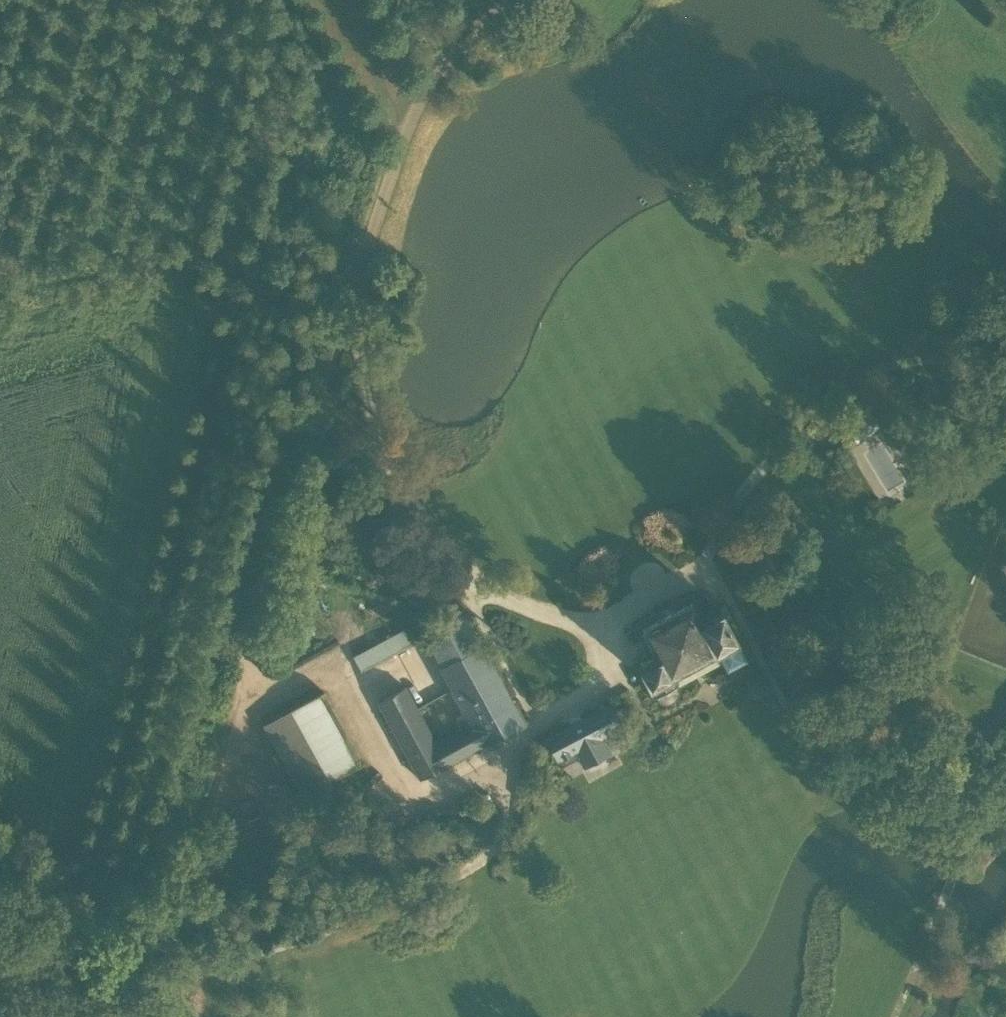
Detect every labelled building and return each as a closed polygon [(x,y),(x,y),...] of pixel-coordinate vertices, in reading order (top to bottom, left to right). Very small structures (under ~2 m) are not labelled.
[(867,407),(837,425),(842,433),(849,446),(880,428),(867,407)] [(677,690),(675,687),(721,661),(727,672),(748,660),(723,610),(702,620),(691,598),(640,627),(652,652),(638,659),(642,665),(639,666),(659,700),(663,701),(668,702),(674,699),(676,694),(677,690)] [(377,702),(420,780),(525,723),(466,614),(425,636),(440,667),(439,667),(469,724),(437,742),(405,688),(377,702)] [(413,623),(352,657),(360,671),(421,638),(413,623)] [(357,764),(320,695),(263,725),(300,796),(357,764)] [(611,752),(606,741),(622,732),(619,727),(622,726),(611,701),(545,737),(561,766),(577,758),(583,768),(585,767),(591,778),(614,766),(608,754),(611,752)]
